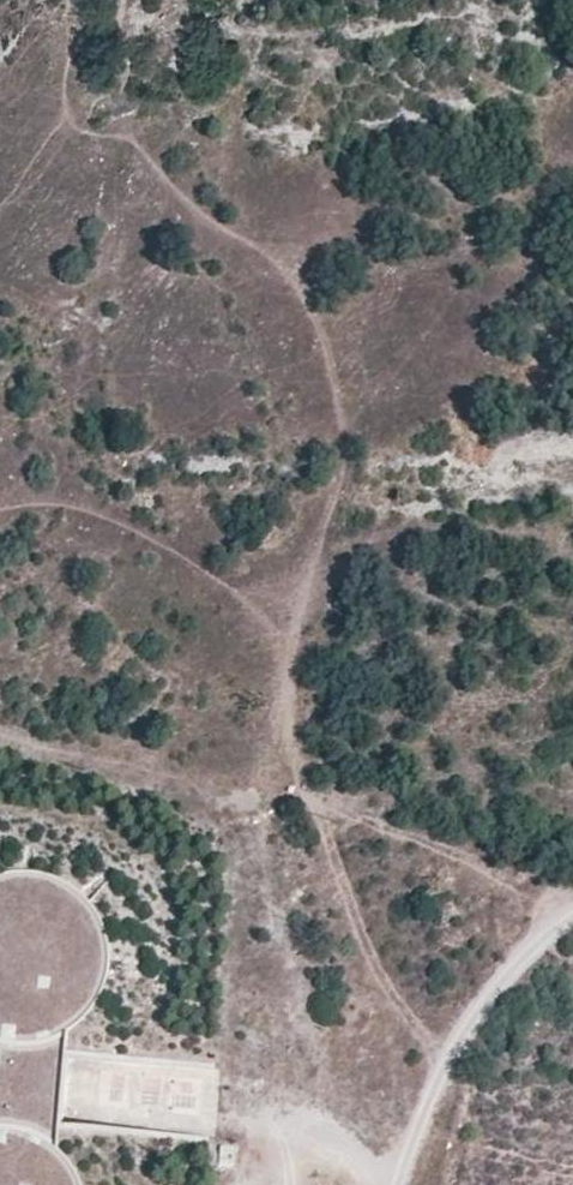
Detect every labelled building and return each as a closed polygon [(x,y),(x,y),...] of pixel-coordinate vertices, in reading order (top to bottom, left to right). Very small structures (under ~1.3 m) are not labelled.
[(10,882),(0,885),(0,1047),(14,1050),(29,1050),(35,1050),(47,1048),(54,1046),(60,1043),(69,1039),(75,1036),(86,1027),(102,1005),(107,993),(111,979),(112,966),(111,952),(102,926),(86,904),(63,889),(50,884),(37,881),(23,880),(10,882)] [(69,1039),(60,1043),(54,1046),(47,1048),(35,1050),(29,1050),(14,1050),(0,1047),(0,1131),(7,1131),(9,1131),(21,1133),(28,1135),(35,1138),(43,1141),(45,1142),(60,1153),(65,1084),(69,1039)] [(0,1131),(0,1184),(82,1184),(78,1176),(71,1164),(60,1153),(45,1142),(43,1141),(35,1138),(28,1135),(21,1133),(9,1131),(7,1131),(0,1131)]
